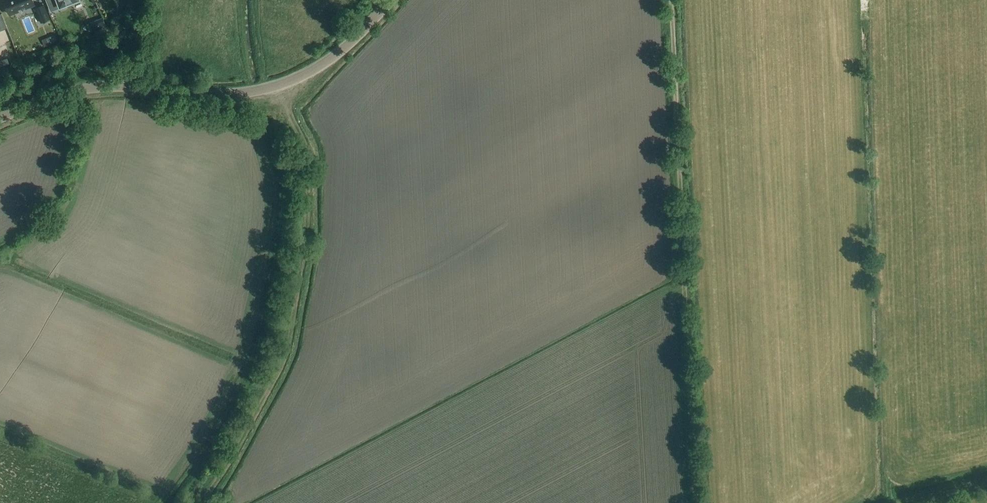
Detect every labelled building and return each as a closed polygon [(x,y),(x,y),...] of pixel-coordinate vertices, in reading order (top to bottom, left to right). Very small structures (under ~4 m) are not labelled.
[(26,8),(35,5),(33,0),(4,0),(10,15),(19,11),(18,9),(25,6),(26,8)] [(51,9),(59,6),(60,8),(71,3),(72,4),(82,0),(47,0),(51,9)] [(49,20),(44,5),(35,8),(41,23),(49,20)] [(57,41),(55,35),(49,38),(51,43),(57,41)]
